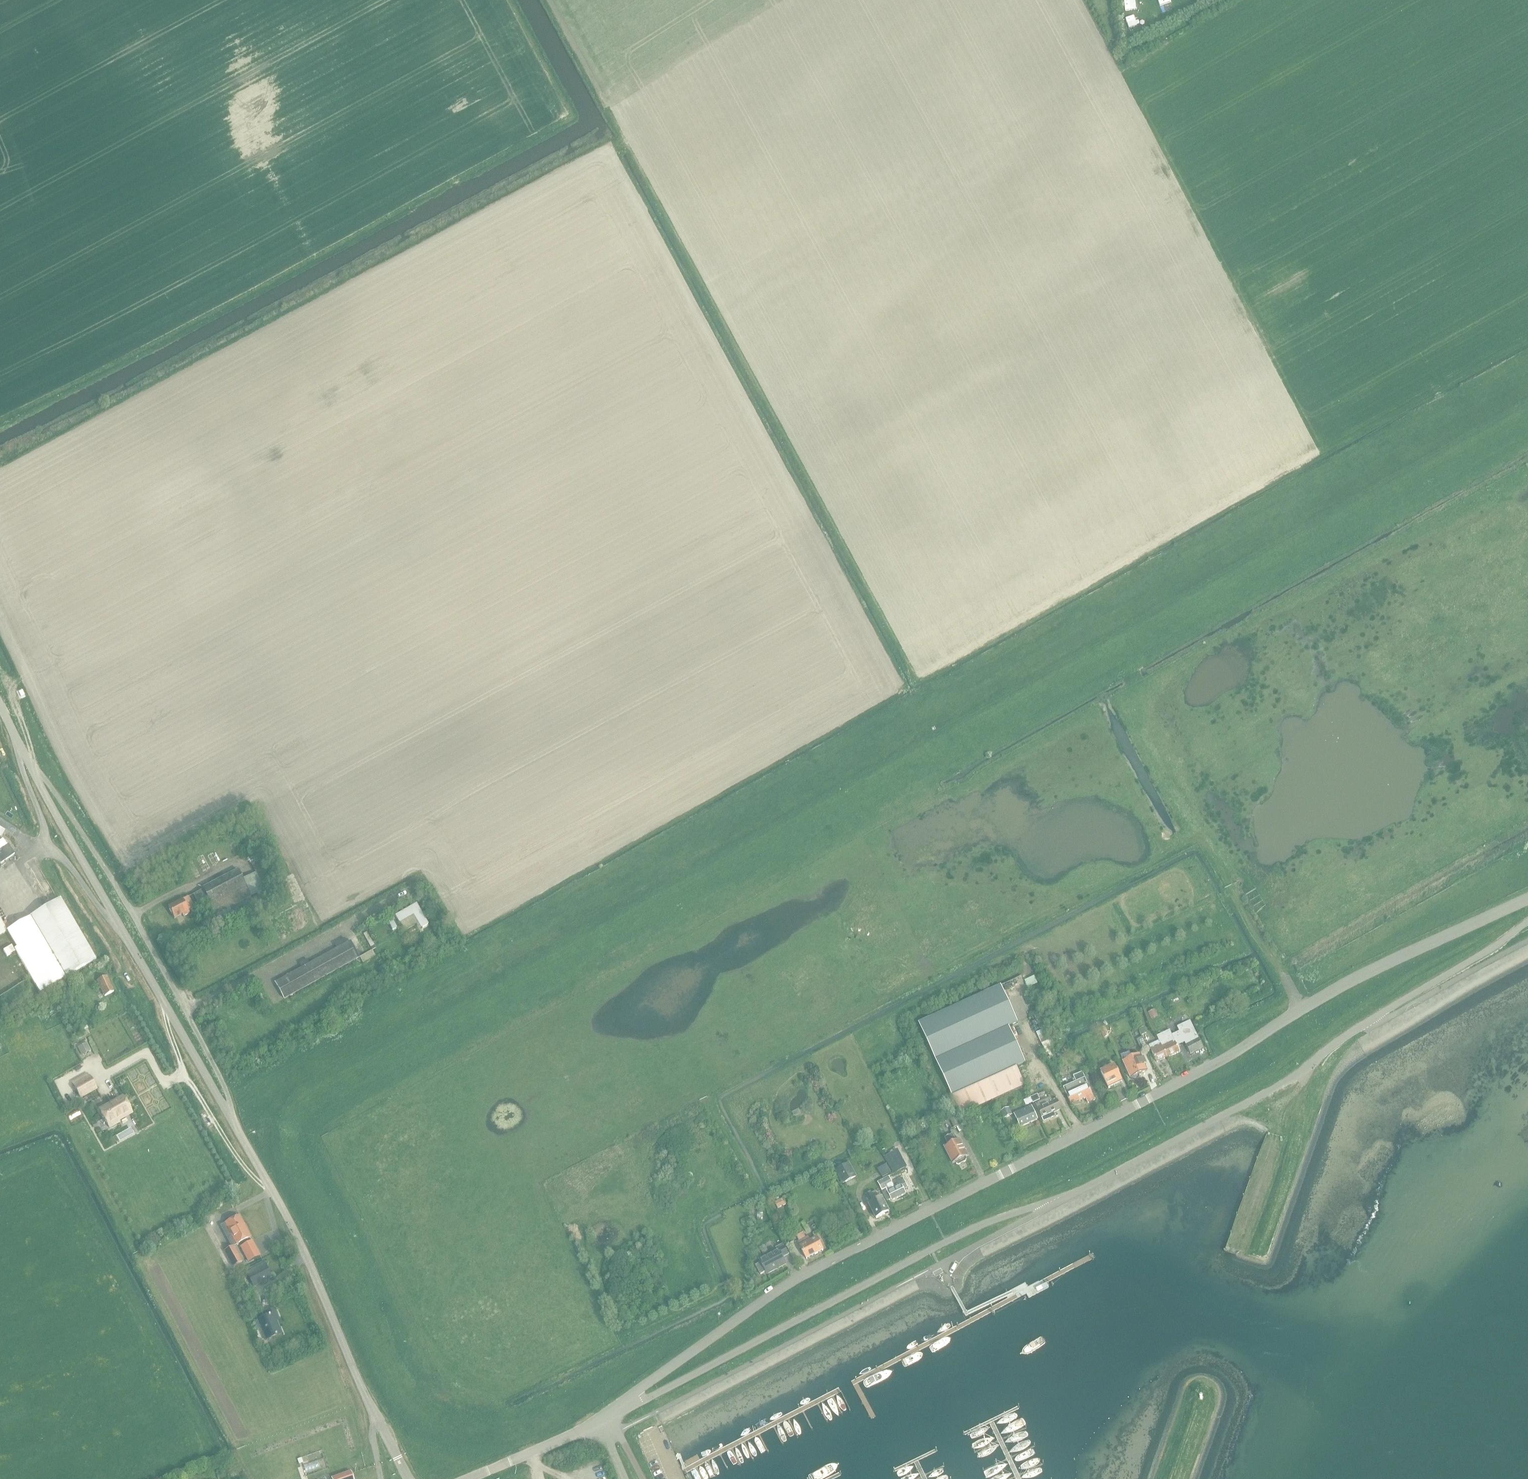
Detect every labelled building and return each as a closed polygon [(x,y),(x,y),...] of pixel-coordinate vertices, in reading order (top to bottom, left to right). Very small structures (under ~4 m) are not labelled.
[(14,853),(7,844),(0,849),(0,863),(14,853)] [(252,863),(266,891),(275,887),(261,858),(252,863)] [(189,866),(195,877),(199,875),(194,864),(189,866)] [(234,917),(229,907),(251,896),(237,870),(201,888),(202,890),(194,894),(200,905),(207,901),(219,924),(234,917)] [(58,901),(57,901),(53,896),(47,899),(51,905),(30,917),(33,922),(65,977),(93,960),(58,901)] [(183,918),(190,914),(188,910),(194,908),(188,897),(168,907),(174,918),(181,914),(183,918)] [(425,931),(431,928),(417,902),(411,906),(411,907),(395,916),(398,922),(415,913),(425,931)] [(387,918),(393,929),(398,926),(392,915),(387,918)] [(65,977),(33,922),(10,935),(15,943),(10,946),(38,993),(65,977)] [(273,984),(282,1000),(355,959),(346,943),(273,984)] [(358,952),(363,962),(378,953),(373,943),(358,952)] [(97,980),(104,996),(114,992),(107,976),(97,980)] [(918,1023),(960,1115),(1025,1085),(1016,1066),(1025,1063),(1008,1026),(1017,1022),(1000,986),(918,1023)] [(1046,1016),(1042,1018),(1038,1009),(1031,1013),(1040,1029),(1046,1026),(1044,1022),(1048,1020),(1046,1016)] [(1170,1030),(1158,1035),(1168,1057),(1179,1051),(1177,1046),(1184,1042),(1190,1054),(1203,1048),(1190,1020),(1177,1027),(1179,1032),(1175,1033),(1176,1035),(1173,1037),(1170,1030)] [(1100,1029),(1104,1038),(1109,1036),(1105,1027),(1100,1029)] [(1036,1032),(1046,1053),(1055,1049),(1045,1028),(1036,1032)] [(1157,1062),(1168,1057),(1161,1040),(1158,1035),(1157,1036),(1159,1041),(1149,1045),(1157,1062)] [(1136,1039),(1140,1049),(1146,1046),(1142,1037),(1136,1039)] [(91,1045),(77,1052),(82,1060),(96,1052),(91,1045)] [(1138,1073),(1147,1069),(1139,1052),(1135,1054),(1134,1052),(1128,1055),(1129,1057),(1123,1060),(1131,1076),(1132,1075),(1134,1077),(1137,1076),(1138,1073)] [(1101,1070),(1108,1086),(1122,1080),(1114,1064),(1101,1070)] [(1087,1101),(1094,1098),(1081,1071),(1073,1075),(1075,1080),(1063,1086),(1071,1103),(1085,1097),(1087,1101)] [(74,1086),(80,1098),(96,1089),(90,1077),(74,1086)] [(1029,1096),(1031,1101),(1040,1097),(1038,1093),(1029,1096)] [(99,1110),(109,1127),(119,1122),(118,1120),(131,1112),(123,1097),(99,1110)] [(1056,1098),(1052,1100),(1050,1097),(1035,1104),(1043,1121),(1055,1116),(1053,1113),(1061,1109),(1056,1098)] [(1020,1125),(1037,1117),(1030,1104),(1019,1109),(1017,1104),(1011,1107),(1020,1125)] [(950,1117),(954,1126),(959,1123),(955,1115),(950,1117)] [(956,1126),(960,1135),(967,1132),(963,1123),(956,1126)] [(957,1139),(954,1140),(951,1133),(944,1137),(948,1143),(944,1146),(953,1162),(954,1161),(955,1163),(958,1164),(964,1160),(965,1158),(964,1155),(966,1155),(957,1139)] [(884,1157),(892,1172),(900,1168),(892,1153),(884,1157)] [(835,1170),(842,1182),(854,1175),(847,1163),(835,1170)] [(877,1168),(882,1177),(891,1172),(886,1163),(877,1168)] [(901,1176),(891,1182),(887,1175),(876,1181),(887,1200),(890,1198),(891,1199),(905,1192),(902,1188),(906,1186),(901,1176)] [(881,1197),(879,1197),(875,1189),(867,1193),(871,1202),(869,1203),(876,1216),(888,1210),(881,1197)] [(774,1202),(777,1208),(785,1204),(782,1198),(774,1202)] [(225,1223),(236,1245),(250,1237),(239,1216),(225,1223)] [(807,1235),(804,1236),(800,1228),(793,1232),(797,1240),(796,1241),(805,1258),(822,1249),(815,1236),(808,1239),(807,1235)] [(252,1240),(240,1246),(248,1262),(260,1255),(252,1240)] [(766,1270),(767,1273),(786,1263),(782,1256),(787,1253),(782,1244),(776,1247),(777,1249),(760,1259),(761,1261),(754,1265),(759,1274),(766,1270)] [(769,1251),(765,1244),(759,1247),(763,1254),(769,1251)] [(224,1251),(233,1267),(242,1262),(233,1246),(224,1251)] [(265,1266),(247,1275),(253,1286),(270,1276),(265,1266)] [(240,1288),(242,1294),(249,1291),(246,1285),(240,1288)] [(257,1321),(265,1340),(281,1333),(276,1321),(279,1319),(274,1308),(265,1312),(267,1317),(257,1321)]
